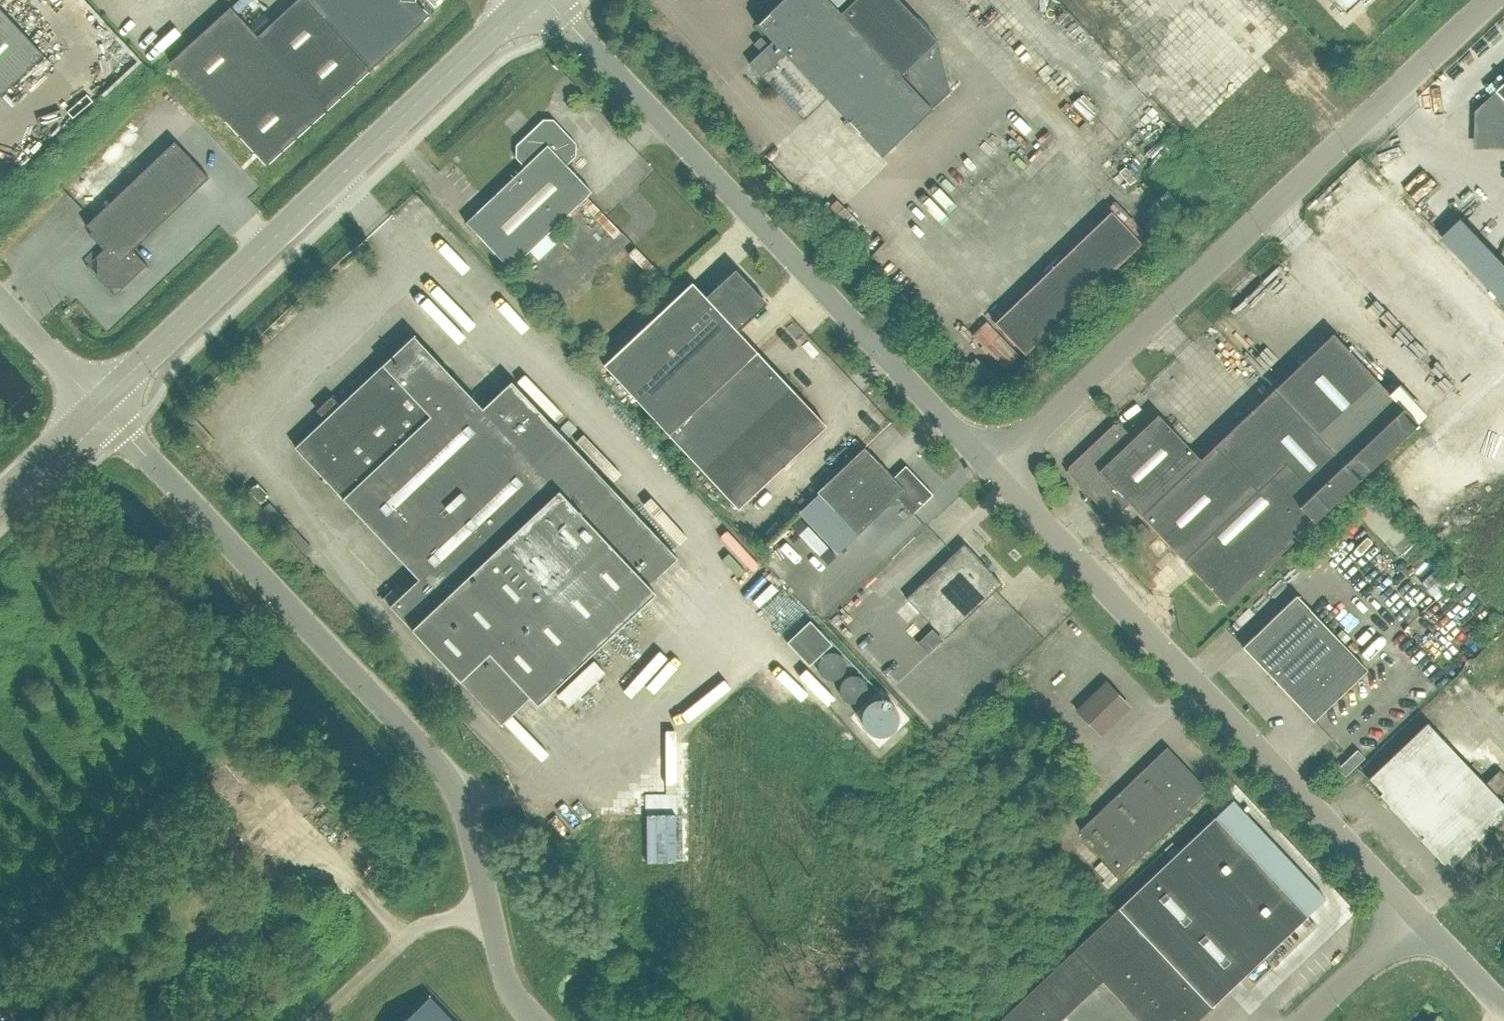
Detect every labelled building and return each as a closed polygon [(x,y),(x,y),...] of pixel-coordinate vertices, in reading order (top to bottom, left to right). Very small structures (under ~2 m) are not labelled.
[(257,37),(229,8),(169,62),(266,165),(325,111),(429,16),(414,0),(297,0),(257,37)] [(841,13),(828,0),(783,0),(756,25),(772,41),(768,45),(761,38),(754,44),(761,52),(749,63),(803,121),(827,99),(882,157),(932,109),(900,76),(937,40),(899,0),(854,0),(841,13)] [(1345,13),(1359,0),(1333,0),(1345,13)] [(0,9),(0,97),(44,55),(36,48),(8,18),(0,9)] [(1338,56),(1345,63),(1345,64),(1357,53),(1349,45),(1338,56)] [(466,223),(510,270),(592,192),(567,165),(576,156),(576,144),(554,119),(543,119),(516,145),(516,158),(524,167),(466,223)] [(148,268),(149,267),(133,250),(209,178),(174,142),(86,226),(109,250),(98,261),(98,278),(106,287),(123,287),(146,266),(148,268)] [(1118,205),(1125,199),(1110,183),(1103,189),(1118,205)] [(833,193),(820,203),(838,227),(851,217),(833,193)] [(1024,355),(1141,244),(1111,212),(994,323),(1024,355)] [(645,262),(626,242),(600,267),(619,287),(645,262)] [(603,365),(669,435),(757,352),(737,331),(766,304),(734,270),(705,297),(692,283),(603,365)] [(568,326),(575,319),(562,305),(555,312),(568,326)] [(75,315),(70,309),(68,307),(63,312),(66,315),(71,319),(75,315)] [(1226,607),(1358,480),(1417,424),(1332,335),(1200,461),(1157,416),(1133,440),(1118,424),(1117,425),(1114,424),(1068,467),(1069,470),(1066,472),(1109,518),(1112,516),(1115,516),(1128,504),(1226,607)] [(296,448),(419,579),(390,606),(501,725),(531,697),(537,705),(656,593),(649,586),(678,558),(512,382),(483,409),(414,337),(296,448)] [(737,509),(826,426),(757,352),(669,435),(737,509)] [(900,471),(893,477),(864,447),(817,492),(858,535),(897,497),(913,514),(933,495),(911,471),(900,471)] [(250,491),(262,503),(271,495),(259,483),(250,491)] [(1152,533),(1141,522),(1133,530),(1144,541),(1152,533)] [(906,598),(944,639),(1002,584),(964,544),(906,598)] [(372,587),(387,602),(413,575),(398,560),(372,587)] [(1433,565),(1418,580),(1428,589),(1442,574),(1433,565)] [(1297,596),(1248,642),(1243,647),(1314,722),(1368,671),(1297,596)] [(810,620),(787,642),(809,665),(832,644),(810,620)] [(932,629),(918,643),(928,654),(943,640),(932,629)] [(818,665),(818,666),(818,668),(818,669),(818,670),(818,671),(819,672),(819,673),(820,674),(821,675),(822,676),(823,677),(823,678),(824,678),(826,679),(827,679),(828,680),(829,680),(830,680),(831,680),(833,680),(834,680),(835,680),(836,679),(837,679),(838,678),(839,678),(840,677),(841,676),(842,675),(843,674),(843,673),(844,672),(844,671),(845,670),(845,669),(845,668),(845,666),(845,665),(845,664),(845,663),(844,662),(844,661),(843,660),(843,659),(842,658),(841,657),(840,656),(839,655),(838,655),(837,654),(836,654),(835,653),(834,653),(833,653),(831,653),(830,653),(829,653),(828,653),(827,653),(826,654),(824,655),(823,655),(823,656),(822,657),(821,658),(820,659),(819,660),(819,661),(818,662),(818,663),(818,664),(818,665)] [(867,691),(867,690),(867,688),(867,687),(866,686),(866,685),(865,684),(865,683),(864,682),(864,681),(863,680),(862,679),(861,678),(860,678),(859,677),(858,677),(857,676),(855,676),(854,676),(853,676),(852,676),(851,676),(849,676),(848,677),(847,677),(846,678),(845,678),(844,679),(843,680),(842,681),(842,682),(841,683),(840,684),(840,685),(840,686),(839,687),(839,688),(839,690),(839,691),(839,692),(840,693),(840,694),(840,695),(841,696),(842,697),(842,698),(843,699),(844,700),(845,701),(846,701),(847,702),(848,702),(849,703),(851,703),(852,703),(853,703),(854,703),(855,703),(857,703),(858,702),(859,702),(860,701),(861,701),(862,700),(863,699),(864,698),(864,697),(865,696),(865,695),(866,694),(866,693),(867,692),(867,691)] [(1106,683),(1077,711),(1100,734),(1129,707),(1106,683)] [(898,719),(898,718),(898,716),(898,714),(898,713),(897,711),(897,710),(896,708),(895,707),(894,706),(893,705),(892,703),(890,702),(889,702),(888,701),(886,700),(885,700),(883,699),(881,699),(880,699),(878,699),(877,699),(875,700),(873,700),(872,701),(871,702),(869,702),(868,703),(867,705),(866,706),(865,707),(864,708),(863,710),(862,711),(862,713),(862,714),(861,716),(861,718),(861,719),(862,721),(862,723),(862,724),(863,726),(864,727),(865,728),(866,730),(867,731),(868,732),(869,733),(871,734),(872,735),(873,735),(875,736),(877,736),(878,736),(880,736),(881,736),(883,736),(885,736),(886,735),(888,735),(889,734),(891,733),(892,732),(893,731),(894,730),(895,728),(896,727),(897,726),(897,724),(898,723),(898,721),(898,719)] [(1381,793),(1451,867),(1503,817),(1503,805),(1427,723),(1367,779),(1381,793)] [(1121,874),(1208,792),(1167,748),(1079,830),(1121,874)] [(1365,759),(1358,751),(1338,769),(1345,777),(1365,759)] [(1118,909),(1081,945),(1154,1020),(1199,1020),(1212,1008),(1307,916),(1214,817),(1118,909)] [(1081,945),(1001,1020),(1154,1020),(1081,945)] [(430,998),(406,1020),(453,1020),(430,998)]
